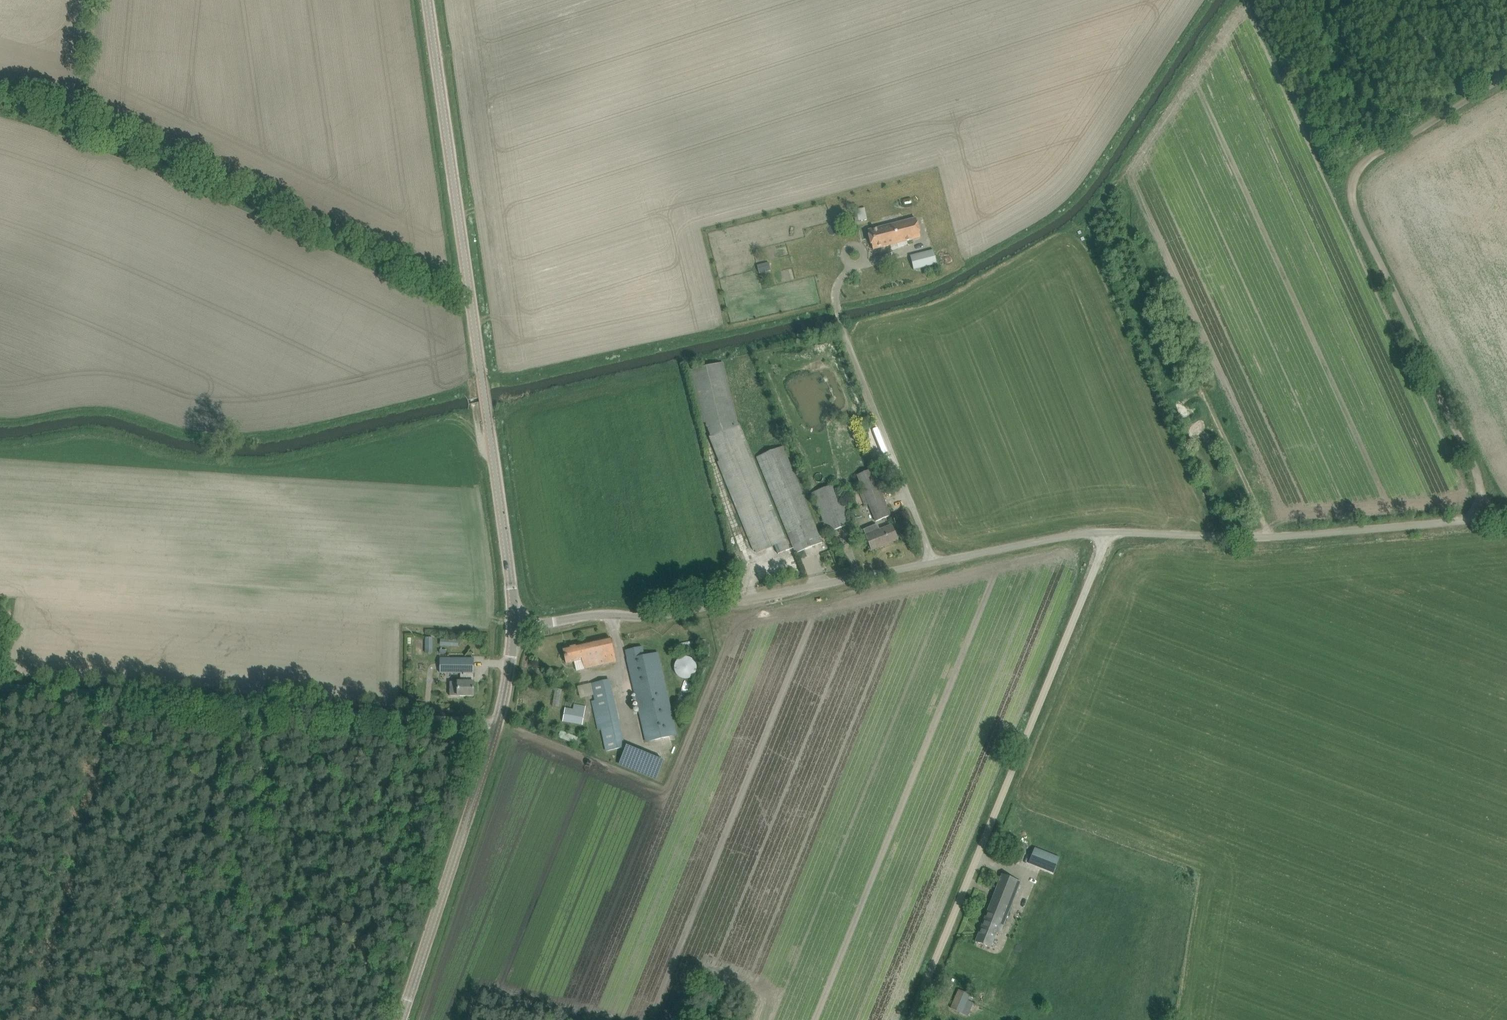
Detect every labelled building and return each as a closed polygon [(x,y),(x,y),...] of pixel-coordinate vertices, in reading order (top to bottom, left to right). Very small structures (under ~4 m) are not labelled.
[(865,208),(857,209),(858,221),(867,220),(865,208)] [(873,249),(921,237),(916,218),(868,230),(873,249)] [(936,263),(932,249),(908,255),(912,270),(936,263)] [(771,270),(769,262),(757,265),(760,273),(771,270)] [(758,553),(771,547),(774,555),(790,548),(740,424),(737,420),(723,362),(689,370),(704,429),(747,533),(743,534),(744,539),(751,536),(758,553)] [(783,446),(774,450),(772,443),(762,447),(764,454),(757,457),(796,553),(822,543),(783,446)] [(872,469),(863,473),(857,475),(864,491),(859,493),(865,506),(869,504),(876,521),(891,515),(872,469)] [(812,493),(829,532),(851,523),(835,484),(812,493)] [(892,525),(880,530),(878,526),(875,525),(864,530),(872,550),(898,540),(892,525)] [(807,557),(805,551),(799,553),(801,559),(807,557)] [(616,661),(611,638),(563,649),(567,663),(573,662),(576,670),(616,661)] [(677,735),(660,661),(658,652),(646,655),(644,645),(626,649),(628,658),(627,659),(646,742),(677,735)] [(684,680),(697,668),(685,655),(672,667),(684,680)] [(474,659),(440,658),(440,672),(465,673),(465,682),(458,682),(458,696),(474,696),(474,682),(474,673),(474,659)] [(606,750),(625,746),(611,679),(578,686),(581,697),(594,695),(595,700),(592,700),(599,730),(602,729),(606,750)] [(563,721),(583,724),(586,706),(575,704),(574,709),(565,707),(563,721)] [(1033,846),(1027,862),(1052,872),(1058,856),(1033,846)] [(1002,874),(976,942),(991,947),(997,933),(1000,934),(1021,881),(1002,874)] [(977,997),(959,989),(950,1008),(969,1016),(977,997)]
